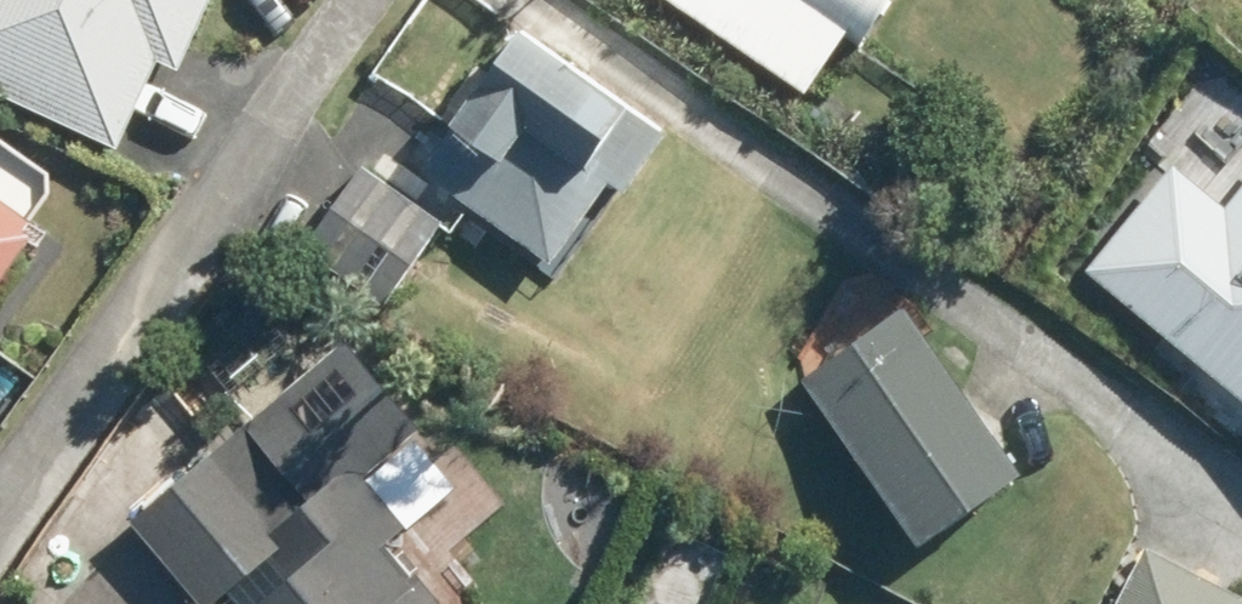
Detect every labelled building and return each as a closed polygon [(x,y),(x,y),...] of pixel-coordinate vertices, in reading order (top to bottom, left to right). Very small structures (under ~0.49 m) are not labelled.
[(129,143),(171,60),(190,69),(225,0),(0,0),(0,78),(129,143)] [(809,100),(851,39),(872,54),(910,0),(666,0),(809,100)] [(527,26),(431,163),(566,258),(624,179),(640,190),(680,133),(527,26)] [(1241,383),(1241,184),(1190,142),(1092,263),(1241,383)] [(456,219),(376,165),(318,252),(398,306),(456,219)] [(49,233),(0,196),(0,299),(49,233)] [(1043,462),(920,304),(822,383),(945,540),(1043,462)] [(420,525),(377,474),(436,425),(359,337),(148,519),(221,603),(226,603),(279,562),(297,584),(273,603),(456,603),(455,599),(435,576),(428,581),(398,546),(420,525)] [(161,422),(192,456),(219,432),(188,397),(161,422)] [(1155,545),(1127,603),(1241,603),(1241,587),(1155,545)]
